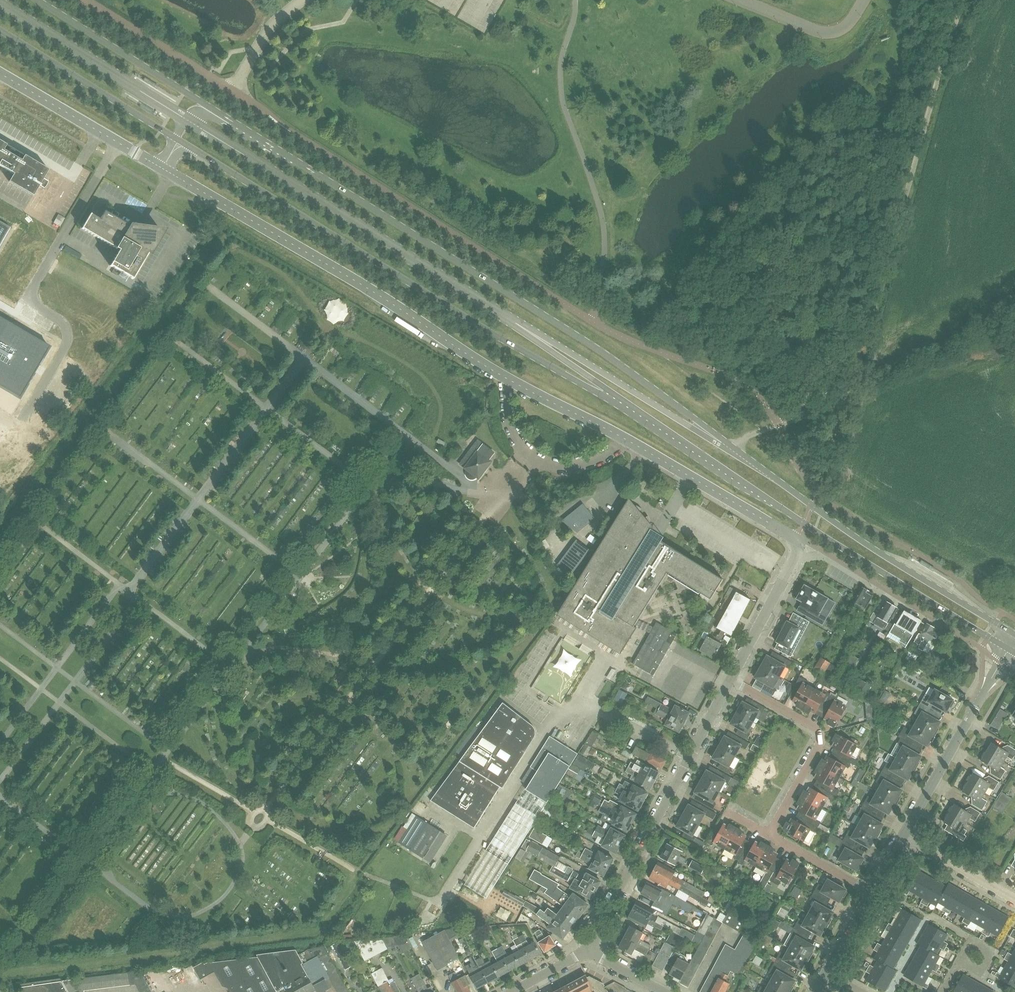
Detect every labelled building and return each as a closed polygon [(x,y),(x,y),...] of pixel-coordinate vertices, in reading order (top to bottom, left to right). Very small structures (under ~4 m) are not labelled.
[(1,142),(0,141),(0,166),(14,174),(9,181),(33,196),(39,186),(42,188),(43,189),(45,187),(46,185),(47,183),(47,181),(43,179),(49,169),(30,158),(24,155),(21,160),(17,157),(19,153),(11,149),(8,152),(4,150),(7,145),(1,142)] [(112,273),(118,276),(120,272),(133,279),(161,231),(144,229),(140,235),(129,228),(130,226),(104,211),(100,219),(90,214),(82,228),(116,248),(116,250),(116,252),(117,253),(110,266),(114,268),(112,273)] [(65,219),(58,215),(53,224),(60,228),(65,219)] [(10,228),(0,222),(0,246),(10,228)] [(12,393),(19,397),(30,378),(32,375),(36,368),(38,364),(48,347),(25,333),(21,331),(17,328),(12,326),(0,319),(0,386),(12,393)] [(489,460),(494,453),(483,445),(484,445),(478,440),(460,464),(465,468),(479,478),(483,472),(481,470),(484,465),(487,467),(491,461),(489,460)] [(629,499),(559,612),(557,615),(621,654),(637,628),(634,626),(639,619),(667,572),(711,599),(719,586),(723,579),(657,539),(658,537),(653,534),(652,536),(649,534),(652,530),(652,529),(653,528),(653,527),(652,526),(652,525),(649,522),(651,521),(648,516),(645,517),(640,511),(642,508),(637,505),(636,506),(629,498),(628,499),(629,499)] [(568,524),(567,523),(566,523),(579,530),(594,518),(583,505),(577,510),(577,509),(573,512),(575,515),(568,524)] [(586,539),(593,544),(596,539),(590,534),(586,539)] [(550,546),(545,538),(540,541),(543,546),(545,549),(550,546)] [(577,541),(566,554),(557,566),(569,575),(589,550),(577,541)] [(831,610),(830,609),(824,606),(827,599),(828,599),(828,598),(827,598),(806,586),(806,585),(805,585),(804,586),(803,588),(801,587),(797,594),(799,595),(797,598),(797,597),(797,599),(798,599),(811,607),(806,614),(806,615),(807,616),(822,624),(821,624),(823,625),(823,624),(830,611),(831,611),(831,610)] [(726,611),(727,609),(742,617),(750,600),(737,593),(738,591),(731,587),(724,598),(726,599),(721,608),(726,611)] [(864,610),(872,598),(874,594),(868,591),(868,589),(865,587),(863,588),(862,587),(852,603),(858,607),(857,609),(859,610),(860,608),(864,610)] [(896,621),(902,611),(897,608),(891,604),(891,603),(889,601),(887,602),(886,601),(884,605),(878,615),(874,612),(868,621),(873,623),(884,630),(893,615),(894,616),(892,620),(896,621)] [(732,636),(742,617),(727,609),(726,611),(726,612),(719,624),(717,623),(715,627),(732,636)] [(897,623),(895,623),(887,636),(906,647),(921,622),(922,621),(904,610),(897,623)] [(798,616),(794,624),(799,627),(804,619),(798,616)] [(704,629),(710,632),(716,620),(711,617),(704,629)] [(794,624),(788,622),(787,621),(786,622),(785,622),(782,627),(783,628),(776,642),(780,643),(776,649),(785,654),(799,627),(794,624)] [(657,622),(654,627),(651,632),(633,664),(654,675),(678,633),(657,622)] [(944,637),(934,631),(936,629),(927,624),(921,634),(919,633),(914,642),(920,645),(918,649),(923,651),(930,639),(939,645),(944,637)] [(531,688),(544,696),(542,699),(542,700),(543,701),(543,702),(544,702),(545,702),(546,702),(547,702),(548,701),(549,699),(562,707),(593,657),(591,656),(594,650),(567,634),(564,639),(562,638),(531,688)] [(721,644),(707,637),(704,635),(702,638),(705,640),(700,651),(714,659),(721,644)] [(906,653),(915,658),(918,653),(914,651),(918,646),(912,643),(906,653)] [(926,653),(922,660),(928,663),(932,657),(926,653)] [(778,661),(770,657),(767,655),(767,657),(764,655),(762,661),(764,662),(761,666),(779,676),(785,666),(788,668),(792,662),(781,656),(778,661)] [(827,673),(833,664),(822,657),(814,671),(825,677),(827,673)] [(903,659),(900,664),(908,668),(911,663),(903,659)] [(762,689),(773,695),(776,689),(773,687),(779,676),(761,666),(758,671),(756,670),(753,675),(756,676),(755,677),(765,683),(762,689)] [(836,681),(847,687),(852,677),(842,671),(836,681)] [(829,681),(822,676),(818,683),(826,687),(829,681)] [(799,691),(795,698),(793,701),(798,704),(797,706),(803,709),(814,689),(808,686),(809,684),(808,682),(799,677),(794,688),(799,691)] [(854,693),(863,699),(873,683),(867,680),(866,682),(861,680),(854,693)] [(821,703),(825,705),(832,695),(827,692),(825,695),(814,689),(803,709),(809,713),(810,710),(815,713),(821,703)] [(925,694),(920,704),(933,711),(936,706),(946,712),(949,707),(951,708),(955,701),(953,700),(953,699),(947,696),(948,694),(942,690),(941,692),(935,689),(931,697),(925,694)] [(885,690),(880,699),(886,702),(891,693),(885,690)] [(618,691),(614,699),(622,703),(626,695),(618,691)] [(837,697),(832,695),(825,705),(830,708),(825,719),(829,721),(828,723),(834,727),(835,724),(836,725),(846,707),(835,700),(837,697)] [(645,702),(657,709),(684,723),(687,718),(688,719),(690,716),(689,714),(690,713),(675,706),(673,710),(647,697),(645,702)] [(751,706),(744,703),(743,702),(742,703),(740,702),(737,707),(739,708),(737,713),(753,722),(755,717),(759,719),(765,707),(754,701),(751,706)] [(875,706),(866,701),(868,721),(876,718),(875,706)] [(431,800),(432,801),(442,807),(445,802),(464,815),(461,820),(474,828),(500,787),(503,788),(534,738),(535,736),(536,733),(536,731),(535,728),(534,726),(532,725),(511,708),(503,702),(431,800)] [(933,711),(920,704),(914,713),(920,716),(915,724),(936,735),(940,728),(938,727),(940,722),(930,716),(933,711)] [(682,727),(684,723),(657,709),(654,714),(667,721),(665,725),(679,733),(680,731),(682,731),(683,728),(682,727)] [(753,727),(750,726),(753,722),(737,713),(734,717),(732,716),(729,721),(731,722),(731,724),(739,728),(736,733),(747,739),(750,734),(750,733),(753,727)] [(991,724),(998,729),(1003,721),(996,717),(991,724)] [(917,740),(925,744),(927,746),(930,741),(932,742),(936,735),(915,724),(911,731),(904,727),(899,736),(914,745),(917,740)] [(585,744),(591,747),(599,734),(593,731),(585,744)] [(840,757),(851,763),(855,765),(858,760),(851,756),(857,745),(854,743),(856,740),(852,737),(850,741),(839,735),(838,736),(836,734),(833,740),(835,741),(832,746),(843,752),(840,757)] [(530,767),(537,771),(526,789),(547,802),(578,753),(550,736),(530,767)] [(722,736),(719,741),(721,742),(719,747),(735,756),(741,746),(746,748),(749,743),(736,736),(733,740),(725,736),(724,737),(722,736)] [(921,756),(919,755),(911,750),(914,745),(899,736),(898,736),(901,738),(898,743),(903,746),(896,758),(917,769),(921,762),(918,761),(921,756)] [(986,751),(1004,762),(1007,757),(1013,760),(1014,757),(1014,750),(1008,745),(1005,750),(992,743),(991,746),(989,746),(986,751)] [(587,756),(591,747),(585,744),(580,752),(587,756)] [(757,753),(760,748),(753,744),(750,749),(757,753)] [(633,754),(647,761),(650,755),(636,747),(633,754)] [(729,767),(735,756),(719,747),(716,752),(714,750),(711,755),(713,757),(713,758),(721,762),(718,767),(729,773),(732,768),(729,767)] [(1001,768),(1004,762),(986,751),(985,752),(983,757),(983,759),(981,761),(994,769),(991,774),(1001,780),(1007,771),(1001,768)] [(647,761),(661,769),(666,761),(651,753),(650,755),(647,761)] [(578,754),(572,764),(584,771),(587,767),(592,770),(595,764),(578,754)] [(848,768),(851,763),(840,757),(837,762),(827,756),(824,761),(822,759),(819,765),(839,777),(845,766),(848,768)] [(887,762),(882,772),(895,779),(898,774),(908,780),(911,775),(913,776),(917,769),(896,758),(892,765),(887,762)] [(658,772),(645,764),(637,760),(635,765),(631,762),(629,767),(654,780),(655,777),(657,778),(659,773),(658,772)] [(567,774),(581,781),(586,772),(584,771),(572,764),(567,774)] [(822,788),(833,794),(837,796),(839,791),(833,788),(839,777),(819,765),(815,772),(817,773),(815,778),(825,783),(822,788)] [(604,767),(601,772),(608,776),(611,771),(604,767)] [(652,784),(654,780),(629,767),(626,772),(633,775),(630,779),(649,789),(649,788),(651,789),(653,784),(652,784)] [(703,776),(701,781),(719,791),(725,781),(728,783),(731,777),(718,770),(715,775),(707,770),(706,771),(704,770),(701,775),(703,776)] [(902,790),(900,789),(892,784),(895,779),(882,772),(876,781),(881,784),(877,792),(898,803),(901,796),(899,795),(902,790)] [(986,781),(982,779),(974,774),(972,776),(971,777),(968,781),(967,782),(986,793),(989,788),(994,792),(1000,782),(989,776),(986,781)] [(701,781),(700,782),(698,786),(696,785),(693,790),(695,791),(695,792),(703,797),(700,802),(713,809),(716,804),(713,802),(719,791),(701,781)] [(975,800),(972,805),(983,811),(988,802),(983,798),(986,793),(967,782),(967,783),(964,788),(964,789),(963,792),(975,800)] [(617,788),(643,801),(644,798),(646,798),(648,795),(647,794),(647,793),(633,785),(631,790),(619,783),(617,788)] [(554,795),(562,798),(566,790),(558,786),(554,795)] [(801,797),(822,808),(827,798),(834,801),(837,796),(833,794),(822,788),(820,793),(809,787),(807,792),(805,791),(801,797)] [(641,804),(643,801),(617,788),(615,792),(622,796),(619,801),(638,811),(639,809),(641,809),(642,806),(641,804)] [(862,806),(875,813),(878,808),(889,814),(892,809),(894,810),(898,803),(877,792),(873,799),(868,796),(862,806)] [(1002,792),(986,818),(993,823),(1000,812),(1002,813),(1012,798),(1002,792)] [(816,819),(822,808),(801,797),(798,803),(800,804),(797,809),(808,815),(805,820),(818,827),(821,822),(816,819)] [(600,806),(606,809),(632,823),(633,820),(635,820),(637,817),(636,815),(636,814),(622,806),(621,808),(604,799),(600,806)] [(539,816),(516,802),(490,843),(513,857),(539,816)] [(546,804),(540,813),(549,818),(554,809),(546,804)] [(685,811),(683,815),(699,824),(704,814),(713,819),(716,813),(700,804),(697,809),(689,804),(688,806),(686,804),(683,810),(685,811)] [(981,813),(971,807),(968,812),(955,805),(954,807),(952,808),(949,812),(949,813),(967,824),(970,819),(976,822),(981,813)] [(632,823),(606,809),(600,806),(597,811),(607,816),(605,820),(627,832),(628,830),(629,831),(631,827),(630,826),(632,823)] [(873,818),(875,813),(862,806),(857,815),(862,818),(858,826),(878,837),(882,830),(880,829),(883,824),(873,818)] [(964,829),(967,824),(949,813),(948,814),(946,819),(946,820),(944,823),(957,830),(954,836),(964,842),(967,836),(965,835),(968,831),(964,829)] [(399,842),(428,861),(445,834),(416,815),(399,842)] [(680,820),(678,819),(675,824),(677,825),(677,826),(685,831),(682,836),(693,842),(696,837),(693,835),(699,824),(683,815),(680,820)] [(815,832),(818,827),(805,820),(802,825),(792,819),(789,824),(787,823),(784,828),(786,829),(785,830),(791,833),(790,835),(796,839),(798,837),(804,840),(810,829),(815,832)] [(587,826),(596,831),(621,844),(623,841),(624,841),(625,838),(625,837),(625,836),(611,828),(609,832),(598,826),(598,827),(589,822),(587,826)] [(724,824),(723,826),(718,834),(713,831),(707,842),(712,845),(714,842),(725,848),(737,828),(730,824),(729,826),(724,824)] [(621,844),(596,831),(587,826),(586,826),(584,830),(593,835),(604,841),(602,846),(616,854),(617,851),(618,851),(620,849),(619,848),(621,844)] [(849,830),(843,840),(856,847),(859,842),(870,848),(872,843),(874,844),(878,837),(858,826),(854,833),(849,830)] [(534,827),(529,837),(542,845),(548,835),(534,827)] [(737,828),(725,848),(735,854),(733,857),(739,860),(745,849),(740,846),(746,836),(741,833),(742,831),(737,828)] [(543,848),(531,842),(526,839),(522,848),(521,848),(529,853),(555,867),(560,857),(543,848)] [(853,852),(856,847),(843,840),(838,849),(843,852),(839,860),(845,863),(844,865),(850,869),(851,867),(857,870),(859,871),(863,864),(861,863),(864,858),(853,852)] [(750,852),(745,849),(739,860),(737,862),(743,865),(746,860),(757,866),(768,846),(762,842),(760,844),(756,841),(750,852)] [(575,847),(582,851),(585,846),(578,842),(575,847)] [(490,843),(465,884),(486,898),(512,857),(490,843)] [(680,856),(683,851),(668,844),(661,857),(676,864),(678,860),(684,863),(685,862),(687,863),(688,861),(686,860),(687,859),(680,856)] [(774,849),(768,846),(757,866),(766,871),(757,886),(764,890),(768,883),(769,880),(777,867),(772,864),(776,857),(777,854),(773,851),(774,849)] [(523,862),(529,853),(521,848),(516,858),(523,862)] [(583,853),(608,867),(610,863),(612,864),(613,860),(612,860),(613,858),(599,851),(597,855),(586,849),(583,853)] [(606,871),(608,867),(583,853),(578,851),(576,856),(592,865),(590,869),(604,876),(604,875),(605,876),(607,872),(606,871)] [(781,869),(777,867),(769,880),(779,885),(782,880),(788,884),(792,878),(794,879),(797,872),(795,871),(798,865),(799,863),(793,860),(792,862),(787,859),(781,869)] [(702,873),(705,867),(693,860),(690,866),(702,873)] [(692,884),(688,882),(678,877),(679,873),(659,862),(654,870),(689,889),(703,897),(706,892),(692,884)] [(565,872),(596,890),(598,886),(600,886),(601,883),(600,882),(601,881),(587,874),(585,877),(572,870),(573,868),(568,866),(565,872)] [(529,878),(537,883),(547,889),(554,893),(556,894),(582,913),(588,906),(587,904),(583,900),(573,893),(570,897),(558,888),(560,886),(541,875),(542,873),(534,869),(533,871),(529,878)] [(594,893),(596,890),(565,872),(558,869),(555,874),(573,884),(572,888),(591,899),(592,897),(593,897),(595,894),(594,893)] [(910,891),(915,894),(926,875),(917,869),(903,893),(907,895),(910,891)] [(714,903),(703,897),(689,889),(654,870),(650,878),(667,887),(669,883),(679,889),(678,890),(711,908),(714,903)] [(923,904),(936,881),(926,875),(915,894),(922,898),(920,903),(921,903),(923,904)] [(813,893),(826,901),(829,896),(839,902),(842,897),(844,898),(848,891),(846,890),(846,889),(840,886),(842,884),(835,880),(834,883),(828,879),(824,887),(818,884),(813,893)] [(936,906),(938,903),(947,887),(936,881),(923,904),(927,907),(930,902),(936,906)] [(660,894),(674,902),(676,897),(662,889),(662,890),(648,882),(642,893),(656,901),(660,894)] [(949,883),(947,887),(938,903),(944,906),(941,910),(944,912),(957,888),(949,883)] [(795,886),(790,894),(797,898),(802,890),(795,886)] [(951,910),(957,913),(968,894),(957,888),(944,912),(948,914),(951,910)] [(523,905),(526,900),(504,889),(501,894),(523,905)] [(815,902),(809,913),(829,925),(833,918),(831,917),(833,912),(823,906),(826,901),(813,893),(810,899),(815,902)] [(576,921),(582,913),(556,894),(552,899),(563,907),(560,911),(568,917),(569,916),(576,921)] [(968,894),(957,913),(964,917),(962,921),(965,923),(978,899),(968,894)] [(971,921),(977,925),(988,905),(978,899),(965,923),(969,925),(971,921)] [(547,927),(558,935),(563,939),(569,930),(543,911),(542,910),(541,909),(526,900),(523,905),(529,909),(537,914),(550,924),(547,927)] [(633,910),(663,926),(672,930),(678,934),(681,928),(659,916),(658,918),(652,915),(654,911),(637,902),(633,910)] [(982,932),(985,935),(998,911),(988,905),(977,925),(984,928),(982,932)] [(543,911),(569,930),(575,922),(568,917),(560,911),(557,915),(545,906),(542,910),(543,911)] [(900,912),(896,919),(915,930),(921,919),(898,906),(896,910),(900,912)] [(661,930),(663,926),(633,910),(629,918),(646,927),(648,923),(661,930)] [(1009,917),(998,911),(985,935),(989,936),(991,932),(998,936),(1009,917)] [(717,919),(723,922),(722,923),(738,933),(745,921),(728,912),(726,916),(720,913),(717,919)] [(707,913),(697,931),(704,935),(705,935),(707,932),(707,931),(709,927),(712,922),(714,918),(714,917),(707,913)] [(825,932),(829,925),(809,913),(805,921),(799,918),(794,928),(807,935),(810,930),(820,936),(823,931),(825,932)] [(720,927),(722,923),(723,922),(717,919),(714,918),(712,922),(720,927)] [(778,927),(780,922),(775,919),(771,927),(776,930),(778,927)] [(888,923),(886,926),(910,939),(915,930),(896,919),(893,925),(888,923)] [(738,933),(743,935),(744,934),(746,935),(751,924),(745,921),(738,933)] [(718,931),(720,927),(712,922),(709,927),(718,931)] [(944,941),(948,934),(928,923),(923,934),(946,947),(948,943),(944,941)] [(637,943),(643,932),(631,926),(625,937),(637,943)] [(904,949),(910,939),(886,926),(885,929),(889,931),(885,939),(904,949)] [(715,936),(718,931),(709,927),(707,931),(707,932),(715,936)] [(814,946),(806,941),(804,940),(807,935),(794,928),(788,937),(794,940),(790,948),(810,959),(814,952),(812,951),(814,946)] [(536,932),(541,944),(545,950),(547,949),(549,948),(550,949),(553,947),(553,945),(555,945),(549,936),(546,938),(540,930),(536,932)] [(681,935),(678,934),(672,930),(667,940),(676,945),(681,935)] [(438,970),(448,964),(459,958),(444,931),(423,943),(438,970)] [(697,931),(692,940),(699,944),(704,935),(697,931)] [(705,935),(704,936),(713,941),(715,936),(707,932),(705,935)] [(518,937),(524,948),(531,960),(541,954),(535,942),(529,946),(523,934),(518,937)] [(759,943),(746,935),(744,934),(743,935),(741,939),(757,948),(759,943)] [(949,948),(946,947),(923,934),(917,944),(920,946),(936,954),(940,948),(947,952),(949,948)] [(393,936),(398,945),(409,943),(405,935),(393,936)] [(387,947),(398,945),(393,936),(382,938),(387,947)] [(710,945),(713,941),(704,936),(702,941),(710,945)] [(514,954),(520,965),(531,960),(524,948),(518,937),(513,940),(519,951),(514,954)] [(641,945),(637,943),(625,937),(619,948),(631,954),(634,949),(646,955),(645,957),(654,961),(658,954),(654,952),(649,949),(641,945)] [(355,941),(357,945),(365,961),(388,948),(387,947),(382,938),(355,941)] [(344,952),(357,945),(355,941),(353,939),(340,940),(338,941),(344,952)] [(757,948),(741,939),(738,944),(754,953),(757,948)] [(877,943),(875,946),(899,959),(904,949),(885,939),(881,945),(877,943)] [(641,945),(649,949),(651,945),(643,941),(641,945)] [(702,941),(699,946),(708,950),(710,945),(702,941)] [(337,942),(333,945),(346,969),(350,967),(337,942)] [(661,949),(660,950),(671,956),(674,951),(675,947),(665,942),(661,949)] [(723,949),(732,954),(735,949),(726,944),(723,949)] [(754,953),(738,944),(735,949),(751,958),(754,953)] [(510,971),(520,965),(514,954),(508,957),(502,946),(497,949),(503,960),(510,971)] [(705,955),(708,950),(699,946),(697,950),(705,955)] [(874,959),(893,969),(899,959),(875,946),(874,949),(878,952),(874,959)] [(914,956),(938,968),(940,965),(936,963),(940,956),(936,954),(920,946),(914,956)] [(299,954),(297,956),(294,951),(257,955),(258,957),(277,991),(312,991),(316,990),(317,991),(324,991),(331,988),(325,979),(314,986),(308,975),(302,965),(314,958),(319,959),(337,991),(349,991),(325,948),(324,947),(308,949),(299,954)] [(780,952),(775,962),(788,969),(791,964),(801,970),(804,965),(806,966),(810,959),(790,948),(785,955),(780,952)] [(1014,948),(1012,954),(1007,951),(1005,955),(1014,961),(1014,948)] [(493,966),(499,977),(510,971),(503,960),(497,949),(492,951),(498,963),(493,966)] [(720,954),(730,959),(732,954),(723,949),(720,954)] [(739,978),(751,958),(735,949),(732,954),(730,959),(727,963),(724,968),(722,973),(723,974),(728,977),(730,972),(735,974),(735,975),(739,978)] [(666,965),(667,963),(671,956),(660,950),(658,954),(655,960),(652,965),(663,971),(666,965)] [(703,959),(705,955),(697,950),(694,955),(703,959)] [(667,963),(673,966),(672,968),(669,974),(681,980),(682,977),(684,974),(685,972),(687,968),(689,965),(678,959),(680,954),(674,951),(671,956),(667,963)] [(718,959),(727,963),(730,959),(720,954),(718,959)] [(477,989),(488,983),(482,972),(479,966),(476,960),(473,955),(468,958),(471,963),(466,966),(472,977),(471,977),(477,989)] [(692,959),(701,963),(703,959),(694,955),(692,959)] [(1004,967),(1014,974),(1014,961),(1005,955),(1003,958),(1007,961),(1004,967)] [(942,971),(938,968),(914,956),(908,966),(928,976),(932,970),(940,974),(942,971)] [(258,957),(210,963),(205,966),(204,964),(195,968),(201,979),(215,972),(223,987),(230,989),(231,991),(277,991),(258,957)] [(479,966),(485,963),(481,957),(476,960),(479,966)] [(698,968),(701,963),(692,959),(690,963),(698,968)] [(715,963),(724,968),(727,963),(718,959),(715,963)] [(870,964),(868,968),(891,981),(897,971),(893,969),(874,959),(877,960),(874,967),(870,964)] [(770,982),(789,991),(791,991),(795,986),(792,985),(795,980),(785,974),(788,969),(775,962),(769,971),(774,974),(770,982)] [(696,972),(698,968),(690,963),(689,965),(687,968),(696,972)] [(715,963),(712,968),(722,973),(724,968),(715,963)] [(482,972),(488,983),(499,977),(493,966),(482,972)] [(925,983),(928,976),(908,966),(903,975),(926,989),(928,985),(925,983)] [(994,976),(998,978),(1014,987),(1014,974),(1004,967),(1000,974),(996,971),(995,972),(994,976)] [(378,986),(388,980),(381,968),(372,973),(378,986)] [(694,977),(696,973),(696,972),(687,968),(685,972),(694,977)] [(710,973),(720,978),(723,974),(722,973),(712,968),(710,973)] [(885,991),(891,981),(868,968),(866,972),(870,974),(866,981),(885,991)] [(136,984),(140,991),(149,986),(141,971),(135,972),(136,984)] [(467,986),(470,984),(466,976),(459,980),(455,972),(448,975),(457,991),(470,991),(467,986)] [(691,982),(694,977),(685,972),(684,974),(682,977),(691,982)] [(707,978),(717,983),(720,978),(710,973),(707,978)] [(715,988),(712,991),(724,991),(729,984),(725,981),(728,977),(723,974),(720,978),(717,983),(715,988)] [(973,980),(963,974),(952,991),(966,991),(973,980)] [(602,988),(601,986),(601,985),(590,977),(588,978),(586,975),(579,979),(570,983),(554,991),(604,991),(602,988)] [(420,985),(418,981),(415,976),(411,978),(419,991),(424,991),(420,985)] [(688,987),(691,982),(682,977),(681,980),(679,982),(688,987)] [(85,990),(83,978),(63,981),(69,991),(85,991),(84,990),(85,990)] [(420,985),(424,991),(434,991),(431,986),(428,988),(422,978),(418,981),(420,985)] [(705,983),(715,988),(717,983),(707,978),(705,983)] [(65,986),(61,979),(20,985),(24,991),(55,991),(65,986)] [(391,985),(388,980),(378,986),(382,991),(386,991),(395,991),(391,985)] [(966,991),(979,991),(983,985),(973,980),(966,991)] [(159,991),(182,991),(176,982),(159,991)] [(395,982),(391,985),(395,991),(400,991),(395,982)] [(770,982),(766,989),(761,986),(758,991),(789,991),(770,982)] [(702,988),(710,991),(712,991),(715,988),(705,983),(702,988)]
